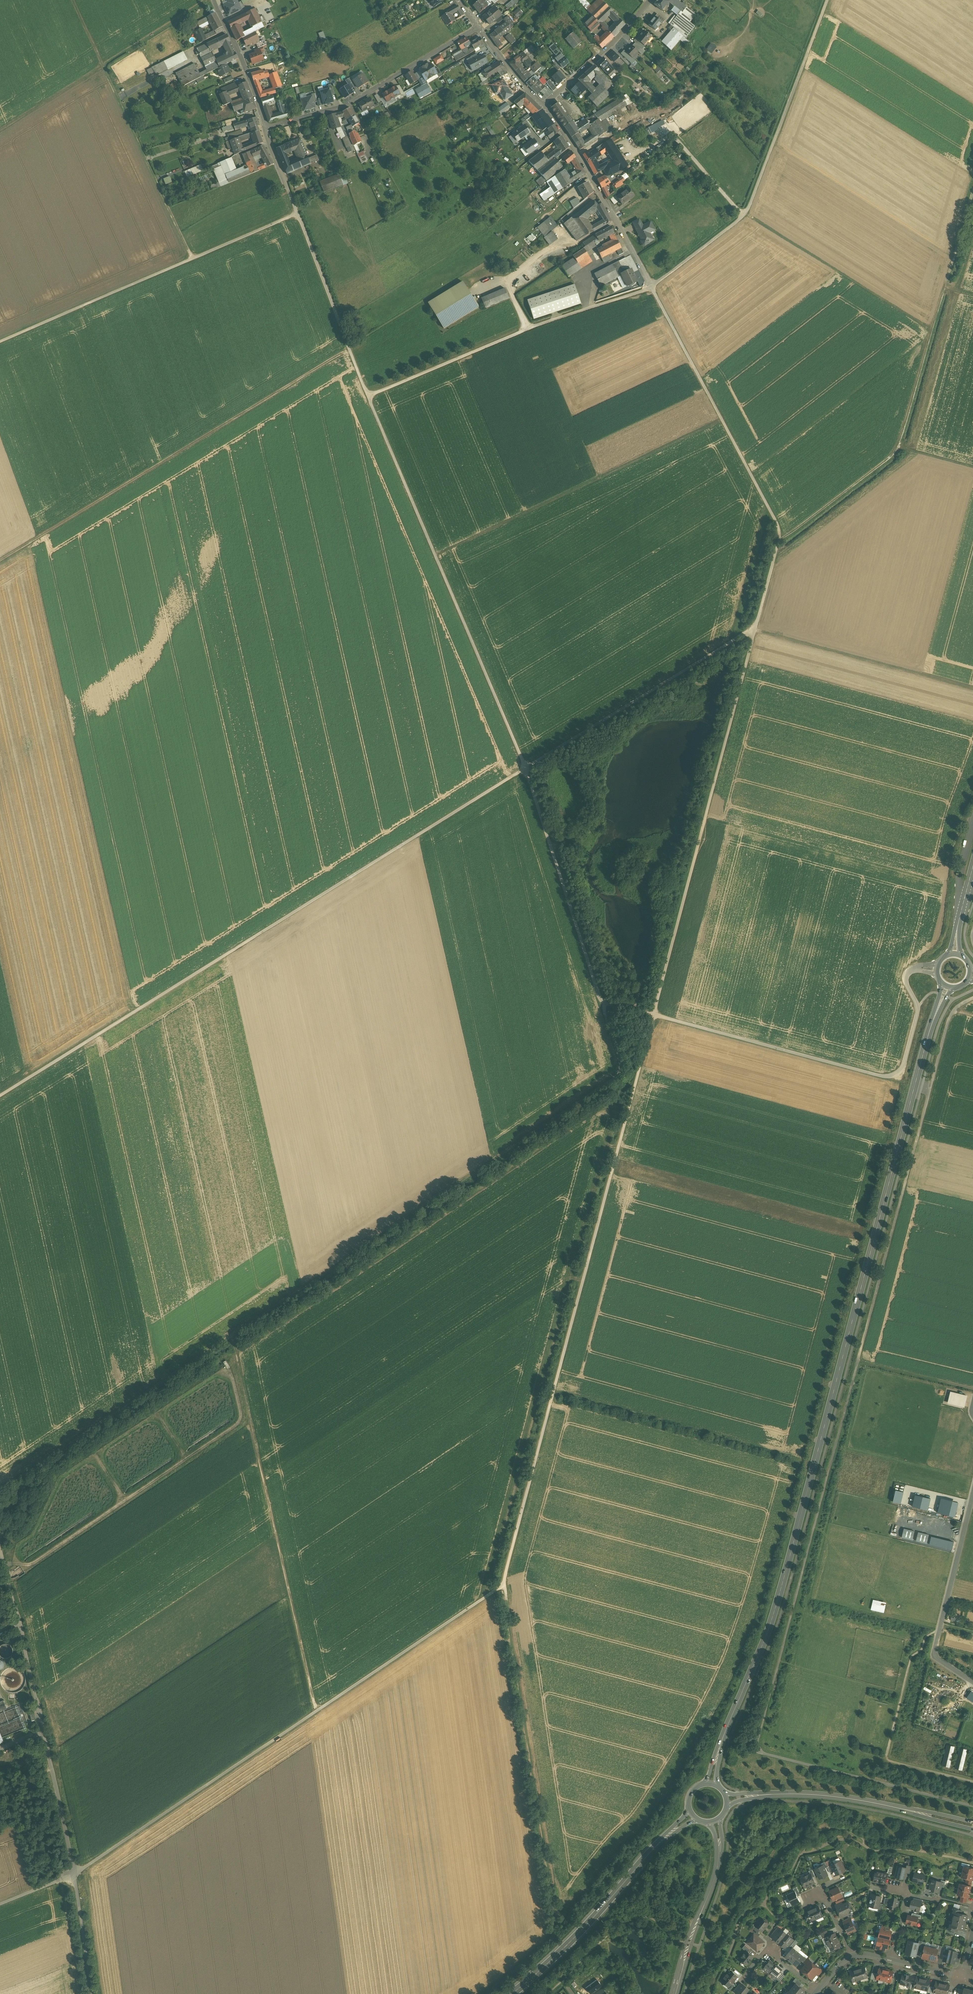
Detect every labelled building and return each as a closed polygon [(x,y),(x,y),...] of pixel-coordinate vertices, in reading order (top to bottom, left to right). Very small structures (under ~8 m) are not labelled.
[(223,3),(229,15),(242,9),(239,3),(237,0),(230,0),(223,3)] [(239,3),(242,9),(245,8),(243,4),(252,0),(245,0),(242,2),(239,3)] [(473,6),(476,9),(485,2),(483,0),(480,0),(473,6)] [(512,0),(505,6),(509,10),(516,5),(512,0)] [(590,8),(584,1),(581,4),(587,10),(587,11),(591,14),(604,2),(601,0),(599,0),(590,8)] [(666,0),(658,0),(656,1),(657,2),(654,5),(662,11),(668,2),(669,2),(666,0)] [(677,0),(666,0),(669,2),(668,2),(681,12),(670,25),(671,26),(685,38),(694,27),(689,23),(696,15),(686,8),(685,7),(677,0)] [(485,2),(476,9),(479,13),(488,6),(487,5),(485,2)] [(612,11),(604,2),(591,14),(596,20),(600,23),(601,22),(609,15),(612,11)] [(261,6),(255,9),(259,18),(265,15),(261,6)] [(458,6),(448,11),(448,12),(450,14),(451,13),(456,11),(460,9),(458,6)] [(494,8),(483,17),(485,19),(485,20),(485,22),(487,22),(488,22),(490,25),(496,19),(501,15),(498,12),(496,12),(495,13),(493,10),(494,9),(494,8)] [(255,9),(246,14),(249,20),(253,28),(255,32),(264,27),(261,23),(262,23),(259,18),(255,9)] [(625,25),(612,11),(609,15),(616,23),(622,28),(625,25)] [(448,12),(442,16),(447,25),(454,21),(450,14),(448,12)] [(215,13),(207,17),(210,21),(211,23),(213,27),(221,23),(215,13)] [(246,14),(236,19),(239,25),(249,20),(246,14)] [(503,14),(496,19),(498,23),(503,20),(505,18),(503,14)] [(665,20),(657,14),(655,17),(662,22),(662,23),(665,20)] [(265,15),(259,18),(262,23),(268,20),(265,15)] [(508,16),(503,20),(498,23),(501,26),(506,22),(509,26),(513,23),(508,16)] [(207,17),(197,23),(199,27),(205,23),(210,21),(207,17)] [(593,17),(584,24),(591,32),(600,24),(593,17)] [(662,22),(655,17),(652,21),(649,25),(655,30),(662,23),(662,22)] [(236,19),(228,23),(231,29),(239,25),(236,19)] [(501,26),(500,27),(502,30),(503,30),(503,31),(508,27),(509,26),(506,22),(501,26)] [(509,26),(508,27),(509,28),(504,32),(505,33),(504,34),(505,35),(511,30),(510,29),(515,25),(517,23),(516,22),(514,24),(513,23),(509,26)] [(606,27),(601,22),(600,23),(603,26),(608,31),(609,30),(606,27)] [(197,23),(191,26),(194,32),(200,28),(199,27),(197,23)] [(622,28),(616,23),(614,26),(615,27),(616,28),(619,31),(622,28)] [(609,30),(608,31),(614,37),(619,31),(616,28),(615,27),(614,26),(609,30)] [(685,38),(671,26),(668,29),(671,31),(661,42),(671,51),(681,39),(689,47),(692,44),(685,38)] [(500,27),(495,31),(499,38),(504,34),(505,33),(504,32),(503,31),(503,30),(502,30),(500,27)] [(200,28),(194,32),(199,43),(206,40),(204,36),(200,28)] [(241,28),(233,32),(237,40),(237,41),(243,38),(255,32),(253,28),(243,33),(241,28)] [(499,42),(498,40),(500,38),(499,38),(495,31),(494,31),(495,32),(490,36),(498,48),(502,46),(499,42)] [(614,37),(608,31),(607,33),(603,37),(608,42),(614,37)] [(637,40),(636,40),(644,46),(651,37),(644,31),(637,40)] [(255,32),(243,38),(247,46),(253,43),(254,45),(256,44),(258,43),(257,41),(259,40),(258,39),(255,32)] [(573,32),(566,39),(574,49),(577,46),(582,42),(578,38),(573,32)] [(516,41),(509,34),(505,37),(512,45),(516,41)] [(227,35),(217,39),(221,46),(223,45),(227,43),(227,44),(231,43),(227,35)] [(600,40),(597,36),(593,39),(597,42),(596,43),(602,49),(605,46),(600,40)] [(263,37),(258,39),(259,40),(257,41),(258,43),(256,44),(258,48),(263,47),(266,45),(263,37)] [(467,37),(458,43),(459,44),(458,44),(459,45),(462,50),(467,47),(471,44),(470,43),(467,37)] [(480,37),(470,43),(471,44),(474,49),(478,47),(484,44),(480,37)] [(608,42),(603,37),(600,40),(605,46),(608,42)] [(217,39),(207,44),(210,51),(211,51),(221,46),(217,39)] [(644,46),(636,40),(637,40),(636,39),(633,41),(635,43),(641,48),(642,50),(645,47),(644,46)] [(227,44),(227,43),(223,45),(226,52),(225,52),(224,54),(225,55),(225,56),(228,54),(228,55),(231,53),(229,48),(232,46),(231,43),(227,44)] [(641,48),(635,43),(632,46),(638,52),(641,48)] [(712,43),(707,49),(712,54),(717,47),(712,43)] [(207,44),(197,49),(201,59),(202,59),(212,54),(211,51),(210,51),(207,44)] [(558,50),(553,44),(549,48),(555,55),(555,54),(556,56),(557,55),(558,57),(555,59),(558,62),(562,68),(569,63),(564,57),(559,51),(559,50),(558,50)] [(238,59),(232,46),(229,48),(231,53),(228,55),(228,54),(225,56),(229,63),(231,62),(236,60),(238,59)] [(632,46),(631,46),(626,52),(624,51),(621,54),(632,64),(635,61),(632,58),(638,52),(632,46)] [(462,50),(453,55),(456,61),(469,54),(467,51),(469,50),(467,47),(462,50)] [(255,53),(250,55),(253,64),(263,60),(260,52),(260,51),(255,53)] [(619,56),(614,51),(608,56),(614,62),(619,56)] [(183,52),(164,62),(168,70),(187,60),(183,52)] [(523,52),(518,56),(522,61),(523,62),(528,58),(523,52)] [(212,54),(202,59),(205,66),(215,61),(214,61),(215,61),(212,54)] [(442,54),(432,59),(436,65),(445,60),(442,54)] [(225,56),(219,59),(223,66),(226,64),(229,63),(225,56)] [(518,56),(514,59),(515,61),(510,64),(515,71),(520,67),(519,65),(518,64),(517,63),(521,60),(518,56)] [(472,60),(470,61),(472,65),(470,66),(472,70),(476,68),(476,67),(483,63),(481,59),(480,58),(478,59),(478,57),(472,60)] [(528,58),(523,62),(527,68),(528,69),(530,68),(532,67),(528,62),(530,61),(529,61),(530,60),(529,58),(528,58)] [(609,64),(603,58),(597,63),(602,70),(609,64)] [(215,61),(214,61),(215,61),(205,66),(207,70),(208,73),(217,69),(223,66),(219,59),(215,61)] [(490,67),(482,72),(482,73),(485,77),(486,79),(504,67),(499,61),(490,67)] [(164,62),(152,68),(157,76),(168,70),(164,62)] [(431,64),(430,63),(427,65),(427,64),(425,66),(431,78),(434,76),(436,74),(437,74),(435,70),(431,64)] [(532,67),(530,68),(535,73),(538,70),(541,68),(537,63),(534,65),(532,67)] [(194,64),(176,73),(183,87),(196,80),(201,77),(199,74),(198,71),(194,64)] [(223,66),(217,69),(219,74),(221,73),(222,76),(224,75),(225,76),(227,75),(227,74),(230,72),(226,64),(223,66)] [(431,78),(425,66),(422,67),(422,68),(420,69),(420,71),(423,77),(426,80),(429,79),(431,78)] [(599,71),(594,66),(585,74),(589,80),(590,80),(596,74),(599,71)] [(522,68),(520,67),(515,71),(521,78),(526,74),(525,72),(523,70),(522,68)] [(613,69),(607,74),(609,77),(613,74),(615,72),(613,69)] [(263,70),(251,73),(253,81),(255,84),(258,83),(257,79),(265,77),(269,76),(267,71),(268,71),(267,71),(264,72),(263,70)] [(526,74),(521,78),(524,82),(529,78),(531,76),(527,71),(526,71),(525,72),(526,74)] [(559,71),(552,77),(559,85),(562,82),(564,81),(563,81),(565,79),(559,71)] [(612,85),(599,71),(596,74),(596,75),(595,79),(601,85),(595,91),(592,94),(588,98),(597,107),(610,95),(606,91),(612,85)] [(412,72),(405,75),(408,80),(411,84),(417,81),(417,80),(414,75),(412,72)] [(276,73),(270,75),(274,89),(275,89),(281,87),(276,73)] [(353,80),(355,83),(358,89),(368,82),(363,74),(353,80)] [(507,74),(501,77),(499,78),(502,82),(503,81),(504,82),(510,79),(507,74)] [(533,77),(526,84),(531,89),(536,84),(538,82),(533,77)] [(542,77),(539,80),(538,82),(536,84),(542,90),(545,87),(543,85),(546,83),(547,82),(542,77)] [(581,77),(578,80),(580,82),(587,89),(592,94),(595,91),(587,82),(581,77)] [(348,79),(345,81),(348,85),(351,89),(354,87),(352,84),(348,79)] [(502,82),(493,86),(497,93),(499,92),(505,100),(512,95),(508,89),(504,82),(503,81),(502,82)] [(550,82),(548,81),(547,82),(546,83),(548,84),(547,84),(547,85),(551,89),(553,91),(557,88),(550,81),(550,82)] [(238,82),(221,89),(223,93),(226,92),(228,95),(240,90),(239,86),(239,85),(238,82)] [(239,85),(239,86),(240,90),(243,96),(251,93),(251,92),(247,83),(247,82),(239,85)] [(587,89),(580,82),(578,84),(585,91),(587,89)] [(424,85),(422,86),(415,90),(420,98),(431,92),(427,84),(424,85)] [(542,90),(536,84),(531,89),(537,95),(540,92),(542,90)] [(578,84),(571,90),(578,97),(581,94),(581,95),(585,91),(578,84)] [(348,85),(340,90),(345,98),(353,93),(351,89),(348,85)] [(400,85),(396,86),(401,94),(395,98),(397,101),(406,96),(400,85)] [(396,86),(390,90),(395,98),(401,94),(396,86)] [(324,90),(320,91),(322,99),(324,105),(333,102),(331,95),(330,89),(329,89),(324,90)] [(390,90),(382,95),(383,96),(387,102),(395,98),(390,90)] [(223,93),(219,95),(224,106),(231,103),(228,95),(226,92),(223,93)] [(534,101),(525,93),(514,102),(514,103),(519,107),(523,104),(527,107),(534,101)] [(272,95),(261,99),(261,100),(267,117),(272,116),(269,107),(268,105),(272,104),(275,103),(274,101),(272,95)] [(626,95),(595,114),(598,119),(600,122),(632,102),(626,95)] [(312,96),(301,99),(304,111),(315,108),(314,103),(312,96)] [(383,96),(380,99),(385,108),(397,101),(395,98),(387,102),(383,96)] [(244,100),(240,102),(243,108),(244,113),(249,111),(249,113),(251,112),(250,111),(257,109),(252,98),(253,97),(244,100)] [(365,101),(364,100),(362,101),(362,102),(359,104),(360,106),(363,112),(363,111),(374,105),(372,101),(371,102),(369,98),(365,101)] [(283,99),(277,101),(281,112),(286,110),(283,99)] [(542,109),(534,101),(527,107),(532,112),(534,114),(535,115),(542,109)] [(240,102),(232,106),(234,111),(243,108),(240,102)] [(507,102),(497,109),(501,114),(510,108),(507,102)] [(556,105),(551,108),(559,119),(567,114),(559,103),(556,105)] [(350,108),(343,112),(345,116),(347,118),(347,119),(354,115),(350,108)] [(534,114),(534,115),(531,116),(543,131),(547,128),(548,129),(549,128),(554,125),(548,116),(542,109),(537,113),(535,115),(534,114)] [(272,116),(267,117),(269,123),(289,117),(287,112),(272,116)] [(529,114),(521,119),(524,122),(526,120),(527,120),(531,116),(534,115),(534,114),(532,112),(529,114)] [(338,113),(328,116),(333,130),(336,128),(341,127),(338,118),(339,118),(338,113)] [(567,114),(559,119),(564,127),(572,122),(567,114)] [(594,114),(576,126),(579,132),(580,133),(587,128),(591,125),(591,124),(598,120),(598,119),(595,114),(594,114)] [(354,115),(347,119),(351,125),(352,127),(353,126),(354,127),(356,125),(359,123),(358,121),(354,115)] [(257,118),(248,120),(250,125),(251,129),(257,127),(260,126),(257,118)] [(341,127),(336,128),(341,139),(346,137),(343,129),(341,126),(343,125),(341,121),(339,118),(338,118),(341,127)] [(347,118),(341,121),(343,125),(341,126),(343,129),(346,128),(349,126),(346,120),(347,119),(347,118)] [(598,120),(591,124),(591,125),(597,134),(599,137),(606,132),(600,122),(598,119),(598,120)] [(248,120),(234,125),(235,129),(238,128),(248,126),(250,125),(248,120)] [(532,128),(526,120),(524,122),(520,125),(521,125),(520,125),(522,128),(524,126),(528,131),(532,128)] [(642,121),(625,131),(627,136),(644,126),(642,121)] [(666,127),(664,121),(649,127),(651,133),(666,127)] [(572,122),(564,127),(565,128),(565,127),(571,137),(571,138),(577,134),(579,132),(576,126),(575,125),(575,126),(572,122),(573,122),(572,122)] [(349,126),(346,128),(349,136),(350,138),(356,135),(354,132),(352,134),(350,130),(354,128),(354,127),(353,126),(352,127),(351,125),(349,126)] [(554,125),(549,128),(551,131),(547,134),(550,138),(559,132),(554,125)] [(522,128),(513,134),(518,141),(529,133),(528,131),(524,126),(522,128)] [(496,136),(490,127),(487,129),(493,138),(496,136)] [(259,131),(252,133),(251,133),(252,136),(254,141),(255,141),(261,139),(259,131)] [(236,132),(227,135),(228,137),(229,141),(231,140),(238,138),(236,132)] [(350,138),(353,146),(361,142),(357,134),(356,135),(350,138)] [(583,143),(580,137),(574,141),(580,150),(599,137),(597,134),(583,143)] [(569,148),(561,136),(554,142),(557,145),(559,149),(562,153),(569,148)] [(242,148),(241,145),(240,140),(239,138),(238,138),(231,140),(234,148),(236,154),(245,150),(255,146),(257,145),(256,142),(252,144),(244,147),(242,148)] [(347,139),(344,141),(347,148),(353,146),(350,138),(347,139)] [(300,139),(290,143),(294,151),(295,150),(299,159),(307,156),(300,139)] [(529,154),(539,147),(534,140),(530,143),(524,147),(529,154)] [(613,143),(611,140),(608,142),(603,145),(606,148),(606,149),(613,160),(615,163),(620,171),(628,166),(628,165),(613,143)] [(290,143),(276,149),(281,159),(285,158),(284,155),(285,154),(294,151),(290,143)] [(603,144),(596,149),(600,154),(605,150),(604,149),(606,148),(603,145),(603,144)] [(267,153),(263,146),(251,151),(253,157),(254,157),(261,154),(262,154),(263,155),(267,153)] [(555,151),(546,158),(549,163),(555,158),(562,153),(559,149),(555,151)] [(596,149),(590,153),(589,151),(583,155),(588,162),(590,167),(593,165),(596,164),(594,160),(596,158),(595,157),(600,154),(596,149)] [(251,151),(242,155),(245,161),(246,164),(248,169),(251,174),(259,171),(258,167),(255,161),(254,157),(253,157),(251,151)] [(571,151),(563,158),(568,163),(575,158),(575,157),(571,151)] [(541,152),(529,162),(538,171),(549,163),(546,158),(541,152)] [(272,161),(270,158),(267,153),(263,155),(262,154),(261,154),(263,159),(264,158),(265,160),(267,163),(269,167),(274,164),(272,161)] [(316,155),(308,159),(307,156),(310,164),(318,161),(316,155)] [(307,156),(299,159),(289,164),(288,164),(287,161),(282,163),(287,174),(310,164),(307,156)] [(231,158),(220,163),(224,170),(224,171),(234,166),(231,158)] [(549,163),(538,171),(542,176),(546,181),(563,167),(555,158),(549,163)] [(575,172),(568,177),(572,183),(586,174),(576,158),(572,160),(575,165),(578,170),(575,172)] [(598,167),(592,171),(594,174),(603,170),(612,165),(615,163),(613,160),(598,167)] [(612,165),(603,170),(607,176),(607,175),(612,175),(613,174),(613,175),(620,171),(615,163),(612,165)] [(201,164),(185,171),(187,177),(203,170),(201,164)] [(218,164),(209,168),(211,173),(214,172),(215,174),(221,171),(218,164)] [(234,166),(224,171),(225,174),(236,170),(234,166)] [(243,168),(236,171),(240,179),(251,174),(248,169),(245,170),(243,168)] [(318,168),(313,170),(318,181),(322,179),(318,168)] [(236,170),(225,174),(225,175),(229,183),(240,179),(236,171),(236,170)] [(564,170),(546,182),(554,194),(572,183),(568,177),(564,170)] [(612,175),(607,175),(607,176),(605,177),(610,183),(611,182),(616,179),(613,175),(613,174),(612,175)] [(225,175),(218,179),(221,186),(229,183),(225,175)] [(339,175),(320,183),(324,192),(343,185),(339,175)] [(164,178),(166,184),(173,182),(171,176),(164,178)] [(542,176),(536,181),(540,186),(546,181),(542,176)] [(605,176),(597,181),(601,188),(604,186),(607,184),(607,185),(610,183),(605,177),(605,176),(605,177),(605,176)] [(616,179),(611,182),(613,185),(612,186),(613,188),(615,187),(616,189),(620,187),(620,188),(622,186),(622,185),(623,185),(622,183),(625,181),(622,177),(619,180),(618,178),(616,179)] [(588,182),(578,188),(585,200),(587,197),(593,193),(588,182)] [(315,186),(310,190),(314,197),(319,193),(315,186)] [(551,189),(541,195),(544,201),(554,194),(551,189)] [(606,190),(603,191),(607,198),(617,192),(615,189),(613,191),(609,194),(606,190)] [(629,189),(617,197),(619,201),(622,201),(624,204),(634,196),(629,189)] [(615,195),(610,199),(614,205),(619,201),(617,197),(615,195)] [(580,203),(575,207),(579,211),(591,202),(587,197),(585,200),(580,203)] [(577,198),(570,202),(573,209),(575,207),(580,203),(577,198)] [(579,211),(564,224),(569,230),(576,224),(584,218),(585,219),(594,212),(592,209),(594,208),(594,207),(597,205),(596,203),(593,200),(591,202),(579,211)] [(600,201),(596,203),(597,205),(594,207),(594,208),(592,209),(594,212),(597,209),(596,207),(602,204),(600,201)] [(602,204),(596,207),(597,209),(602,217),(608,214),(602,204)] [(573,209),(560,219),(564,224),(579,211),(575,207),(573,209)] [(542,235),(549,229),(551,231),(557,226),(550,217),(537,228),(542,235)] [(585,219),(584,218),(576,224),(585,236),(594,232),(591,228),(585,219)] [(639,220),(633,223),(637,230),(643,227),(643,226),(639,220)] [(604,221),(591,228),(594,232),(606,225),(604,221)] [(643,227),(637,230),(639,234),(642,239),(641,240),(641,241),(643,245),(644,245),(648,243),(649,242),(652,240),(648,231),(653,228),(650,222),(643,226),(643,227)] [(585,236),(576,224),(569,230),(577,241),(585,236)] [(611,226),(595,234),(597,239),(594,241),(595,243),(610,235),(614,241),(617,240),(611,226)] [(549,229),(542,235),(551,245),(557,239),(551,231),(549,229)] [(595,234),(586,241),(583,243),(585,247),(588,245),(589,245),(594,241),(597,239),(595,234)] [(614,241),(603,247),(597,250),(601,258),(608,255),(617,250),(621,248),(617,240),(614,241)] [(584,249),(573,256),(574,258),(578,264),(589,256),(586,252),(584,249)] [(574,258),(562,266),(569,277),(581,269),(578,264),(574,258)] [(619,261),(612,265),(614,269),(615,269),(621,266),(619,261)] [(612,265),(594,274),(599,283),(601,286),(617,278),(618,277),(618,276),(614,269),(612,265)] [(624,272),(621,274),(627,286),(637,281),(631,269),(624,272)] [(627,286),(621,274),(618,276),(618,277),(617,278),(623,288),(627,286)] [(478,308),(463,282),(428,303),(444,329),(478,308)] [(575,284),(527,300),(534,319),(581,303),(575,284)] [(505,288),(481,298),(485,308),(509,298),(505,288)] [(966,1396),(950,1392),(948,1402),(964,1406),(966,1396)] [(893,1501),(900,1503),(903,1493),(896,1491),(893,1501)] [(913,1506),(928,1510),(930,1500),(915,1496),(913,1506)] [(941,1500),(938,1512),(955,1516),(958,1504),(941,1500)] [(901,1538),(914,1541),(916,1533),(903,1530),(901,1538)] [(915,1541),(927,1544),(929,1535),(917,1533),(915,1541)] [(929,1545),(952,1550),(954,1542),(931,1537),(929,1545)] [(873,1601),(871,1610),(884,1612),(885,1603),(873,1601)] [(0,1678),(1,1676),(2,1673),(4,1671),(5,1670),(8,1668),(11,1668),(13,1667),(16,1668),(19,1669),(21,1670),(23,1672),(23,1671),(20,1668),(16,1667),(11,1666),(7,1668),(4,1669),(2,1672),(0,1675),(0,1678)] [(948,1743),(942,1765),(949,1766),(954,1744),(948,1743)] [(960,1746),(954,1768),(962,1770),(968,1748),(960,1746)] [(845,1871),(841,1861),(832,1865),(834,1871),(836,1875),(845,1871)] [(825,1868),(823,1865),(820,1867),(820,1866),(818,1866),(818,1868),(815,1869),(820,1879),(823,1877),(824,1878),(825,1876),(828,1875),(825,1868)] [(905,1868),(898,1866),(895,1877),(904,1879),(906,1873),(906,1872),(907,1868),(905,1868)] [(964,1866),(963,1872),(972,1874),(972,1868),(964,1866)] [(887,1874),(876,1871),(875,1874),(874,1874),(873,1875),(872,1877),(873,1878),(874,1878),(873,1882),(885,1884),(888,1874),(887,1874)] [(963,1872),(961,1877),(966,1879),(972,1880),(972,1879),(972,1874),(963,1872)] [(925,1875),(915,1873),(913,1881),(923,1884),(923,1881),(925,1875)] [(810,1874),(801,1878),(802,1881),(802,1883),(802,1884),(804,1885),(805,1887),(815,1883),(812,1877),(811,1874),(810,1874)] [(941,1882),(932,1880),(931,1881),(930,1883),(931,1884),(930,1888),(929,1888),(929,1890),(929,1891),(931,1891),(932,1891),(939,1892),(940,1886),(941,1882)] [(965,1884),(960,1883),(959,1889),(970,1892),(970,1891),(971,1891),(971,1889),(971,1888),(971,1886),(965,1884)] [(838,1887),(829,1891),(833,1900),(835,1899),(836,1900),(837,1901),(837,1900),(838,1898),(842,1896),(841,1896),(839,1892),(840,1892),(838,1887)] [(970,1892),(959,1889),(957,1895),(961,1896),(967,1897),(969,1897),(969,1895),(970,1895),(970,1893),(970,1892)] [(794,1891),(786,1895),(788,1899),(787,1899),(788,1902),(789,1902),(791,1906),(800,1902),(798,1898),(797,1896),(797,1895),(795,1891),(794,1891)] [(881,1899),(877,1898),(877,1896),(872,1894),(869,1906),(878,1908),(879,1908),(880,1903),(881,1899)] [(897,1898),(892,1897),(892,1899),(890,1899),(888,1906),(888,1907),(892,1908),(892,1909),(895,1910),(895,1909),(896,1907),(897,1907),(899,1901),(897,1900),(897,1898)] [(921,1903),(913,1901),(912,1901),(912,1903),(911,1904),(910,1908),(914,1909),(914,1910),(919,1912),(921,1906),(921,1903)] [(838,1906),(836,1907),(841,1918),(847,1915),(852,1912),(852,1913),(853,1911),(852,1909),(851,1909),(852,1906),(850,1903),(848,1902),(843,1904),(838,1906)] [(823,1916),(818,1906),(811,1909),(816,1919),(823,1916)] [(816,1919),(811,1909),(805,1912),(809,1922),(816,1919)] [(962,1911),(955,1909),(952,1919),(966,1922),(967,1915),(962,1914),(962,1911)] [(918,1918),(908,1915),(906,1923),(916,1925),(918,1918)] [(769,1924),(762,1918),(755,1925),(760,1930),(763,1931),(769,1924)] [(966,1922),(952,1919),(950,1929),(957,1931),(958,1928),(964,1930),(966,1922)] [(845,1923),(844,1924),(848,1933),(856,1930),(852,1920),(845,1923)] [(775,1936),(773,1938),(779,1943),(786,1934),(781,1929),(775,1936)] [(881,1929),(879,1937),(890,1940),(892,1931),(889,1931),(883,1929),(881,1929)] [(826,1930),(820,1933),(823,1939),(825,1938),(829,1936),(826,1930)] [(758,1937),(754,1933),(746,1942),(757,1951),(765,1942),(758,1937)] [(829,1936),(825,1938),(828,1944),(838,1939),(835,1933),(829,1936)] [(786,1934),(779,1943),(785,1948),(787,1945),(792,1939),(786,1934)] [(890,1940),(879,1937),(877,1945),(885,1947),(888,1948),(890,1940)] [(838,1939),(828,1944),(831,1950),(835,1948),(841,1946),(838,1939)] [(795,1941),(790,1947),(792,1949),(793,1948),(798,1942),(795,1940),(795,1941)] [(919,1943),(909,1941),(907,1946),(906,1946),(906,1949),(907,1949),(905,1954),(916,1956),(918,1948),(919,1943)] [(925,1946),(924,1951),(922,1958),(928,1959),(931,1948),(925,1946)] [(793,1948),(792,1949),(786,1956),(789,1958),(789,1960),(791,1961),(798,1952),(793,1948)] [(938,1949),(931,1948),(928,1959),(935,1961),(937,1954),(938,1949)] [(957,1952),(945,1949),(945,1950),(944,1957),(943,1960),(945,1961),(952,1963),(953,1962),(954,1963),(955,1959),(957,1953),(957,1952)] [(747,1952),(745,1951),(738,1959),(746,1965),(753,1957),(747,1952)] [(798,1952),(791,1961),(793,1963),(794,1963),(797,1965),(804,1957),(798,1952)] [(810,1960),(809,1960),(806,1964),(801,1970),(806,1974),(815,1964),(810,1960)] [(775,1966),(769,1961),(768,1962),(764,1967),(766,1969),(765,1970),(769,1973),(775,1966)] [(815,1964),(806,1974),(812,1979),(816,1973),(820,1969),(815,1964)] [(775,1966),(769,1973),(773,1976),(774,1974),(776,1976),(780,1972),(782,1970),(776,1965),(775,1966)] [(864,1967),(857,1969),(860,1980),(868,1977),(864,1967)] [(886,1970),(879,1968),(878,1974),(877,1979),(883,1980),(886,1970)] [(857,1969),(850,1971),(853,1982),(860,1980),(857,1969)] [(732,1972),(730,1970),(720,1981),(724,1984),(726,1983),(729,1986),(732,1983),(737,1977),(737,1976),(735,1975),(734,1975),(732,1973),(732,1972)] [(893,1971),(886,1970),(883,1980),(890,1982),(891,1977),(893,1971)] [(911,1976),(903,1974),(900,1984),(908,1986),(909,1981),(911,1976)] [(923,1979),(917,1977),(915,1983),(914,1988),(921,1989),(923,1979)] [(586,1987),(590,1993),(601,1985),(597,1979),(586,1987)] [(804,1985),(797,1979),(795,1982),(796,1983),(802,1988),(804,1985)] [(930,1980),(923,1979),(921,1989),(928,1991),(929,1986),(930,1980)] [(943,1983),(936,1982),(934,1988),(933,1992),(934,1992),(940,1993),(943,1983)] [(796,1983),(793,1987),(801,1993),(802,1993),(805,1990),(802,1988),(796,1983)] [(943,1983),(940,1993),(947,1993),(948,1991),(950,1985),(943,1983)] [(742,1984),(740,1987),(736,1992),(738,1993),(740,1993),(741,1993),(744,1993),(748,1989),(742,1984)]
